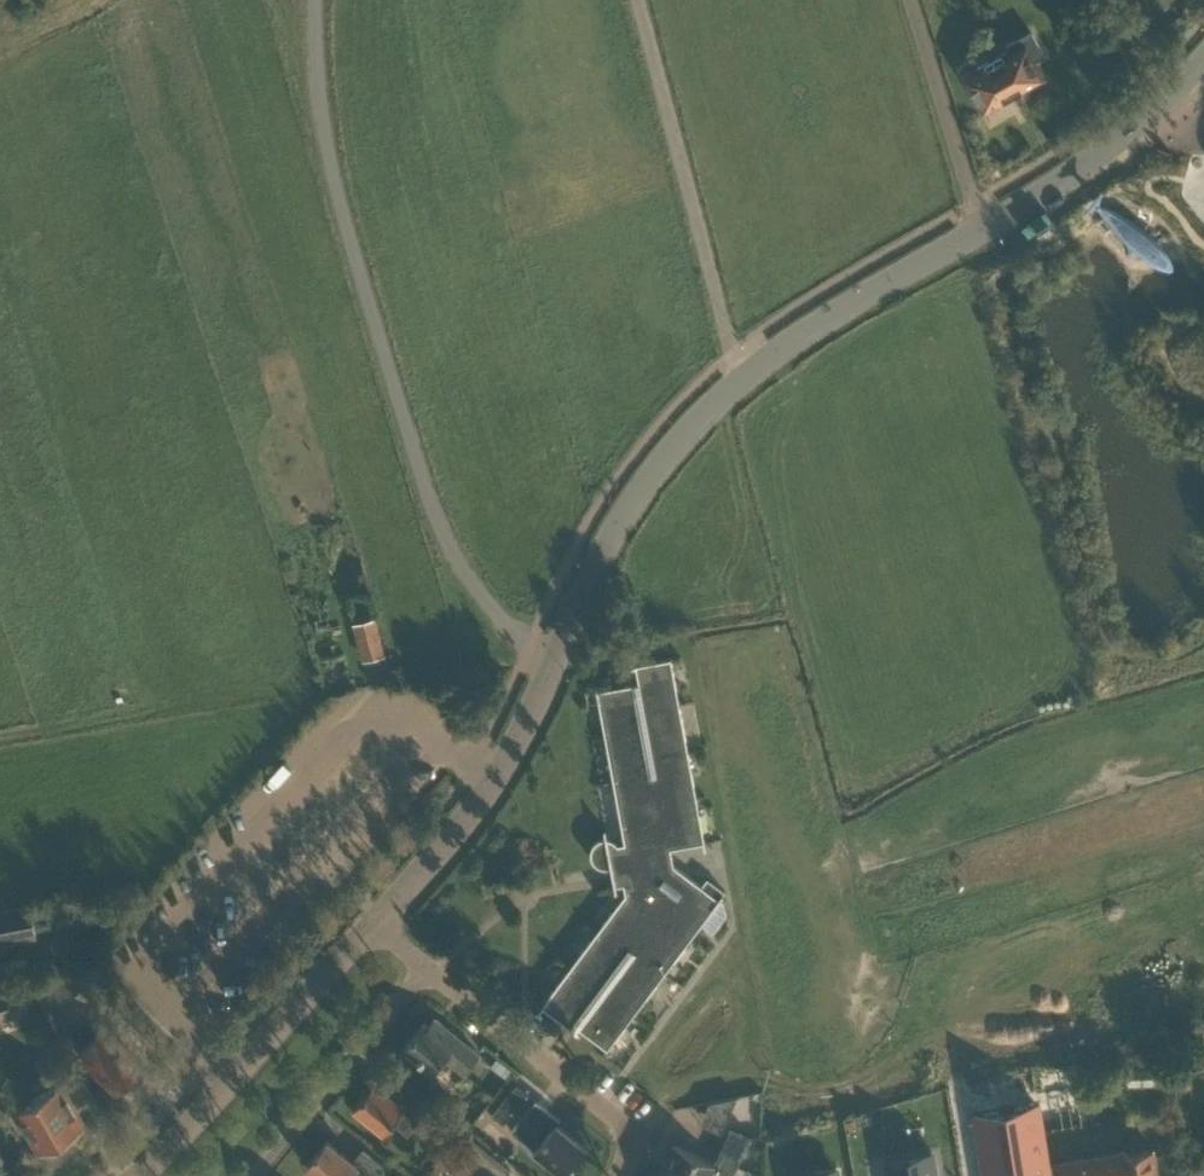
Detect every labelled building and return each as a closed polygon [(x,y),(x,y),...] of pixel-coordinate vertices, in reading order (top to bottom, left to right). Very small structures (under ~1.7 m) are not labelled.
[(993,58),(1014,95),(1024,89),(1023,87),(1041,76),(1033,62),(1045,55),(1031,31),(1005,46),(1007,50),(993,58)] [(1014,95),(993,58),(977,67),(980,72),(967,80),(984,109),(1002,99),(1003,101),(1014,95)] [(1103,202),(1098,207),(1110,222),(1119,234),(1127,242),(1141,254),(1149,259),(1156,262),(1163,264),(1166,264),(1168,264),(1169,263),(1170,263),(1170,261),(1170,260),(1170,257),(1168,253),(1166,248),(1163,244),(1159,240),(1150,233),(1141,225),(1132,218),(1123,212),(1111,206),(1103,202)] [(373,619),(356,623),(365,659),(381,654),(373,619)] [(707,878),(701,885),(674,864),(671,848),(705,841),(671,657),(635,664),(639,682),(598,689),(597,684),(596,684),(597,690),(594,690),(595,692),(597,691),(624,847),(620,848),(618,845),(618,844),(616,842),(614,840),(611,839),(609,838),(606,837),(605,837),(603,838),(600,839),(598,840),(595,841),(593,844),(592,846),(591,848),(591,849),(591,852),(591,854),(591,856),(592,857),(592,859),(593,861),(595,863),(598,865),(601,866),(603,867),(606,867),(608,867),(611,866),(612,875),(626,873),(628,882),(623,883),(625,893),(542,1004),(541,1002),(540,1004),(541,1005),(538,1010),(539,1011),(543,1006),(570,1027),(573,1023),(607,1048),(719,900),(721,901),(722,900),(720,899),(723,894),(722,893),(724,890),(707,878)] [(120,890),(108,891),(109,901),(121,899),(120,890)] [(35,908),(38,923),(76,916),(73,901),(35,908)] [(0,910),(0,940),(33,932),(26,903),(0,910)] [(107,908),(78,912),(80,922),(82,922),(106,918),(108,918),(107,908)] [(53,955),(21,962),(25,977),(56,970),(53,955)] [(43,1014),(34,1020),(42,1034),(52,1028),(43,1014)] [(431,1070),(436,1064),(443,1055),(465,1073),(480,1054),(435,1017),(428,1025),(424,1021),(403,1047),(431,1070)] [(131,1052),(103,1026),(77,1053),(117,1091),(139,1068),(127,1056),(131,1052)] [(497,1057),(492,1065),(506,1076),(512,1068),(497,1057)] [(39,1149),(84,1122),(60,1082),(45,1091),(34,1098),(15,1109),(39,1149)] [(396,1099),(374,1082),(353,1107),(383,1132),(393,1120),(406,1130),(429,1103),(408,1085),(396,1099)] [(527,1093),(515,1083),(490,1113),(502,1123),(527,1093)] [(707,1109),(728,1119),(738,1096),(710,1102),(707,1109)] [(560,1120),(535,1099),(510,1129),(563,1174),(585,1147),(557,1123),(560,1120)] [(976,1114),(980,1140),(983,1161),(986,1175),(1049,1175),(1047,1164),(1037,1104),(976,1114)] [(824,1130),(859,1129),(858,1119),(824,1121),(824,1130)] [(661,1171),(671,1175),(710,1175),(713,1169),(727,1175),(732,1175),(736,1167),(751,1136),(732,1127),(717,1158),(715,1164),(673,1144),(661,1171)] [(510,1169),(472,1137),(447,1168),(457,1175),(504,1175),(510,1169)] [(306,1165),(320,1175),(349,1175),(350,1175),(351,1175),(373,1175),(383,1164),(362,1147),(352,1158),(328,1138),(306,1165)] [(1056,1163),(1058,1175),(1158,1175),(1153,1149),(1120,1154),(1120,1152),(1056,1163)] [(888,1175),(936,1175),(933,1155),(909,1159),(912,1172),(888,1175)]
